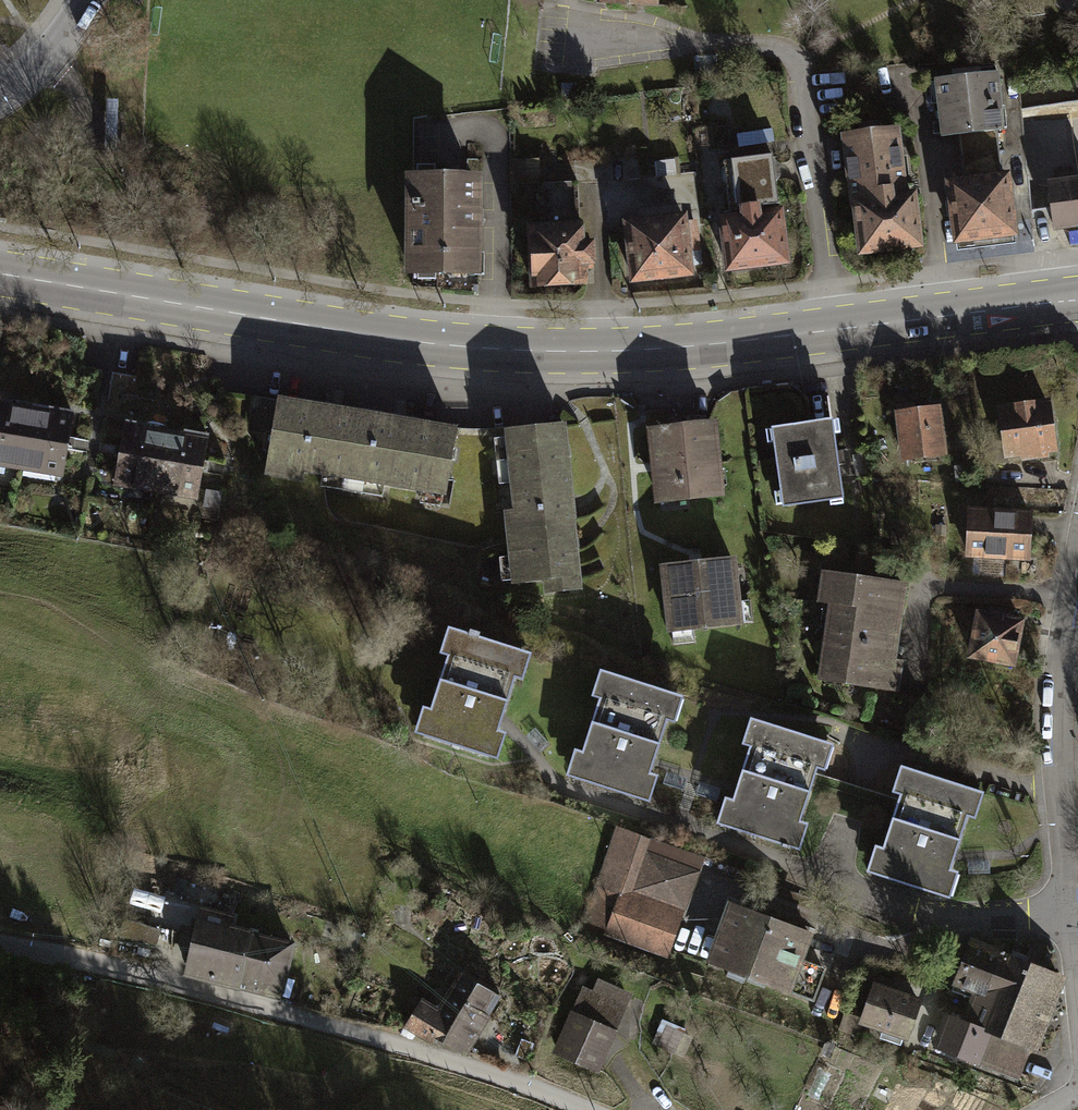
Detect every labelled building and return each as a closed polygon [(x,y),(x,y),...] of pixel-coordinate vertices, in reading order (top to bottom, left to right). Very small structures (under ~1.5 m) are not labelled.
[(933,82),(939,135),(954,133),(992,129),(997,129),(991,75),(933,82)] [(954,133),(960,182),(997,178),(992,129),(954,133)] [(852,204),(857,251),(914,244),(908,196),(888,198),(887,190),(899,188),(892,131),(840,138),(848,205),(852,204)] [(1049,227),(1077,223),(1077,133),(1038,138),(1049,227)] [(736,209),(737,217),(775,212),(767,155),(718,162),(724,211),(736,209)] [(674,161),(655,163),(657,178),(681,175),(679,159),(674,159),(674,161)] [(538,161),(512,162),(513,183),(538,182),(538,161)] [(952,238),(1008,232),(1002,177),(997,178),(960,182),(946,184),(952,238)] [(413,179),(412,272),(475,273),(474,180),(413,179)] [(538,184),(540,228),(579,226),(578,182),(538,184)] [(717,219),(724,269),(781,262),(775,212),(737,217),(717,219)] [(627,224),(633,280),(690,274),(683,218),(627,224)] [(531,229),(534,287),(584,284),(583,263),(592,263),(591,245),(582,246),(581,226),(579,226),(540,228),(531,229)] [(136,377),(113,373),(108,401),(132,405),(136,377)] [(279,401),(266,473),(302,479),(303,469),(365,480),(376,418),(279,401)] [(21,472),(32,412),(0,405),(0,468),(21,472)] [(897,408),(904,459),(944,453),(938,409),(914,412),(913,405),(897,408)] [(999,412),(1004,455),(1059,449),(1054,406),(999,412)] [(32,412),(21,472),(64,481),(76,420),(32,412)] [(376,418),(365,480),(445,493),(455,432),(376,418)] [(787,505),(843,497),(833,419),(771,428),(783,504),(787,505)] [(126,422),(115,484),(156,491),(166,433),(148,429),(148,426),(126,422)] [(652,430),(660,502),(720,495),(712,424),(652,430)] [(547,592),(580,588),(563,426),(507,432),(516,511),(507,512),(515,583),(546,579),(547,592)] [(166,433),(156,491),(196,497),(208,436),(185,432),(185,435),(166,433)] [(972,511),(967,559),(1033,566),(1038,517),(972,511)] [(740,558),(664,570),(670,637),(748,629),(740,558)] [(907,590),(823,577),(818,607),(830,609),(818,684),(900,696),(905,664),(895,663),(907,590)] [(978,613),(968,661),(1017,672),(1027,623),(978,613)] [(418,735),(485,756),(518,652),(451,630),(418,735)] [(569,779),(637,800),(670,693),(602,672),(569,779)] [(719,825),(787,847),(821,741),(753,720),(719,825)] [(875,874),(942,896),(976,790),(909,769),(875,874)] [(614,827),(579,919),(662,951),(675,917),(655,909),(677,851),(614,827)] [(706,966),(794,996),(816,931),(728,901),(706,966)] [(232,931),(235,918),(199,909),(196,922),(232,931)] [(232,931),(196,922),(181,981),(238,995),(239,993),(280,1003),(294,947),(252,937),(232,931)] [(941,1044),(1019,1076),(1058,976),(1045,970),(1024,962),(1001,953),(972,942),(952,991),(967,996),(970,989),(985,995),(983,1002),(973,999),(964,1022),(951,1017),(941,1044)] [(1050,955),(1030,947),(1024,962),(1045,970),(1050,955)] [(484,1032),(503,1000),(459,974),(437,1010),(421,1001),(403,1031),(432,1048),(433,1045),(467,1059),(484,1032)] [(572,1014),(616,1033),(633,996),(598,980),(593,992),(582,988),(572,1014)] [(858,1020),(901,1036),(914,1001),(871,986),(858,1020)] [(572,1014),(570,1014),(551,1055),(598,1077),(610,1051),(618,1034),(616,1033),(572,1014)] [(685,1031),(662,1021),(652,1045),(657,1047),(656,1048),(675,1056),(685,1031)] [(534,1046),(521,1041),(515,1057),(528,1062),(534,1046)]
